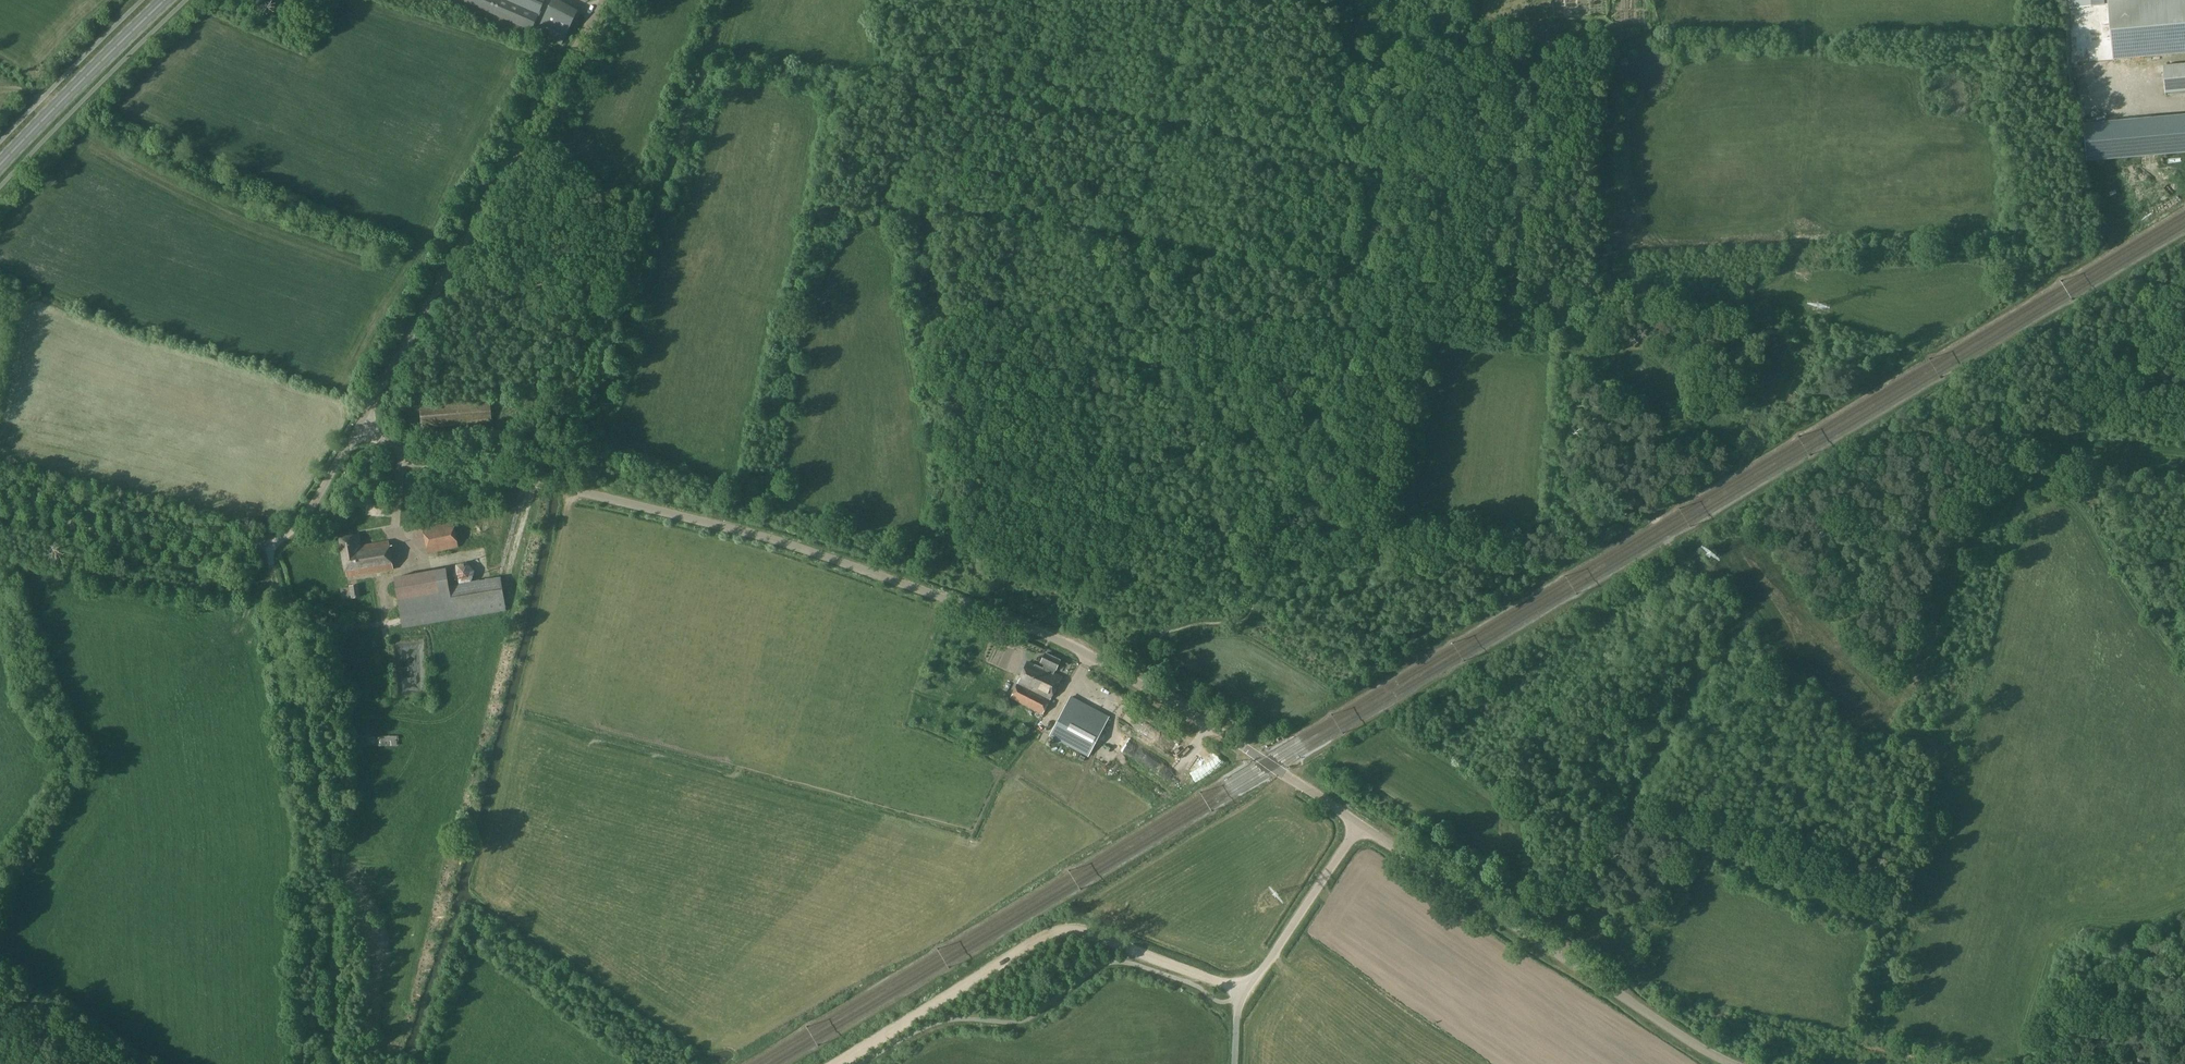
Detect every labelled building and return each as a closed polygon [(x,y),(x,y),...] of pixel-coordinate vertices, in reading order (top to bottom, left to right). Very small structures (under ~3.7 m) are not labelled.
[(532,30),(545,0),(461,0),(532,30)] [(1605,0),(1560,0),(1560,13),(1592,14),(1592,12),(1605,12),(1605,0)] [(2108,2),(2114,60),(2184,53),(2184,0),(2127,0),(2108,2)] [(2166,93),(2184,91),(2184,64),(2163,66),(2166,93)] [(2085,124),(2088,160),(2184,152),(2184,115),(2085,124)] [(2120,235),(2141,223),(2138,217),(2117,229),(2120,235)] [(492,422),(490,400),(420,406),(422,428),(492,422)] [(454,523),(423,528),(428,554),(458,548),(454,523)] [(359,535),(340,539),(347,577),(393,569),(388,541),(361,546),(359,535)] [(393,579),(402,625),(504,609),(498,579),(448,588),(445,571),(393,579)] [(349,586),(349,588),(351,599),(361,598),(359,585),(349,586)] [(1043,669),(1054,673),(1060,660),(1046,654),(1041,663),(1045,665),(1043,669)] [(1028,662),(1017,684),(1010,698),(1035,711),(1033,715),(1038,717),(1040,714),(1043,715),(1050,700),(1061,677),(1054,673),(1043,669),(1028,662)] [(1070,696),(1049,736),(1088,757),(1110,717),(1070,696)] [(1160,763),(1156,769),(1171,780),(1176,773),(1160,763)] [(1131,769),(1125,775),(1143,792),(1149,786),(1131,769)]
